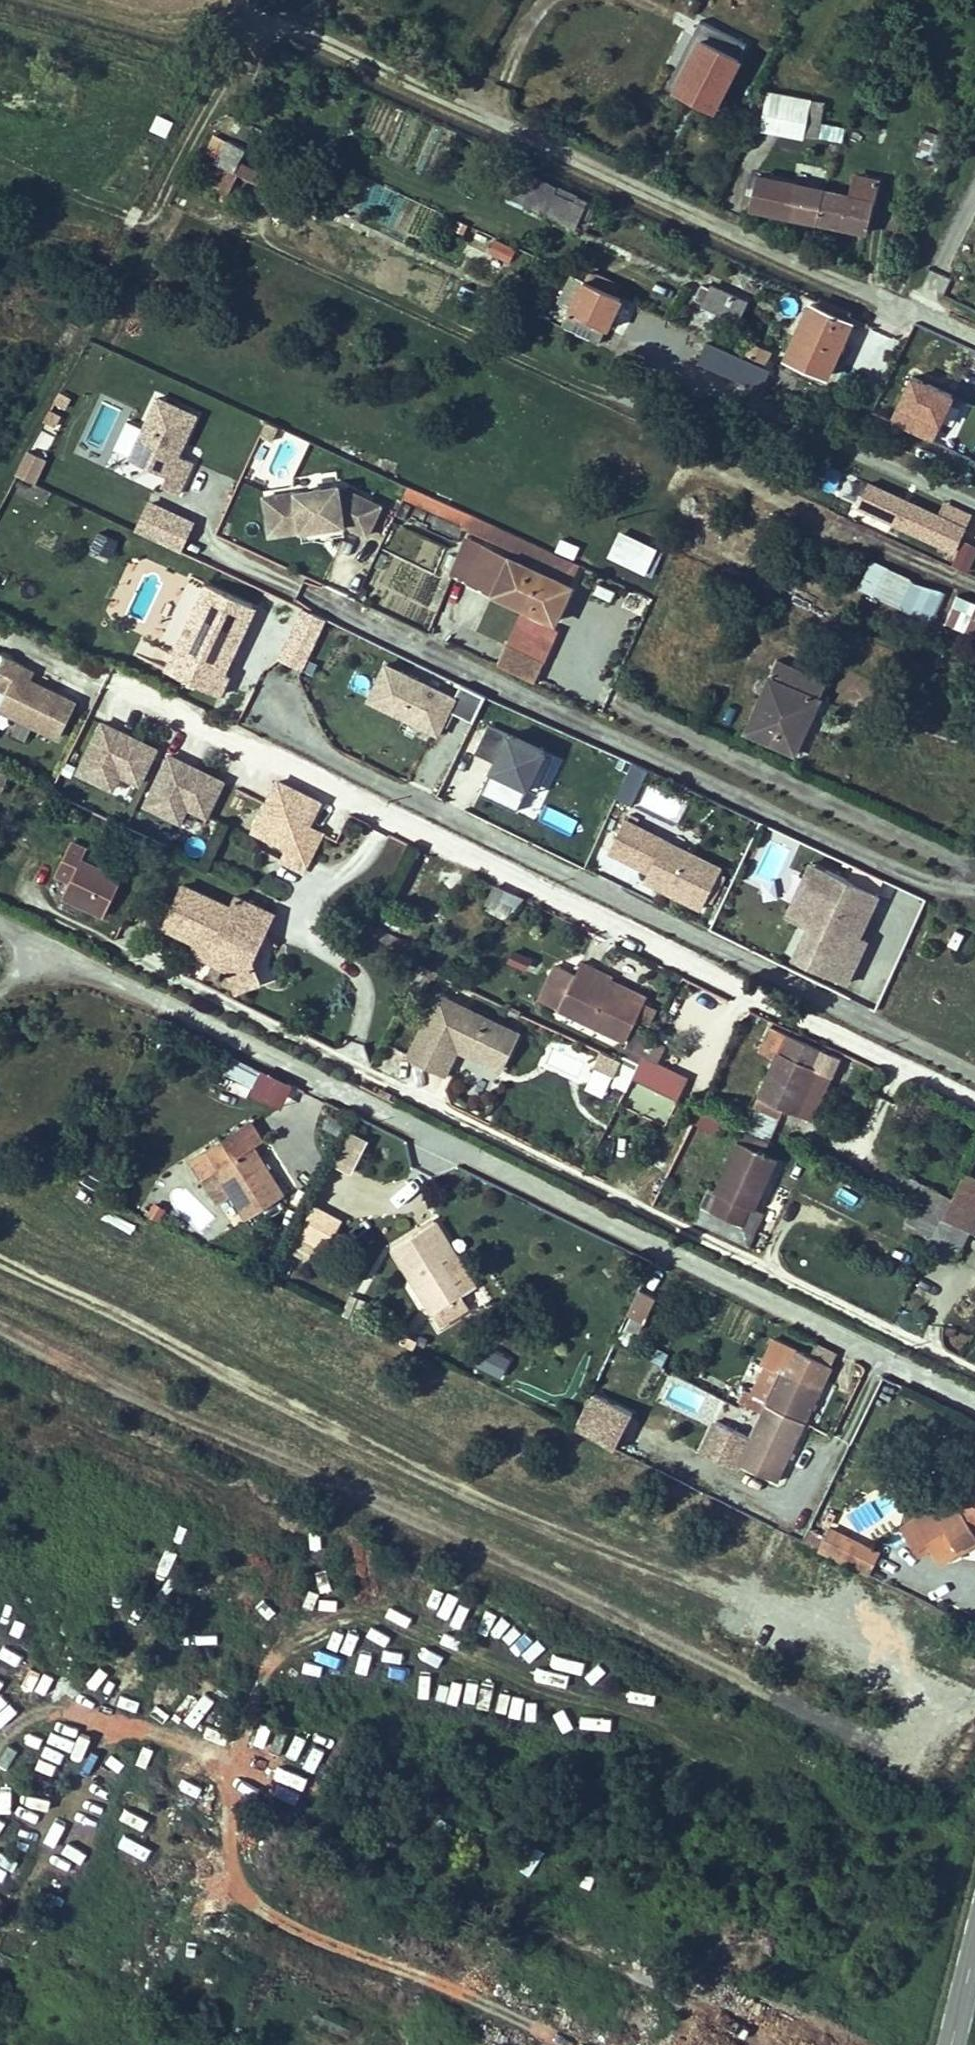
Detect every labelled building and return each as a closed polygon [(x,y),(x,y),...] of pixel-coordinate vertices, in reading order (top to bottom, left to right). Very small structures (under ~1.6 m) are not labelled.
[(730,66),(738,50),(711,37),(678,104),(722,126),(748,75),(730,66)] [(753,121),(820,132),(825,98),(769,89),(767,98),(758,97),(753,121)] [(149,131),(166,137),(172,121),(155,115),(149,131)] [(916,155),(930,159),(937,133),(924,129),(916,155)] [(227,141),(216,136),(208,152),(218,157),(227,141)] [(218,157),(215,163),(238,175),(266,188),(270,179),(239,164),(246,150),(227,141),(218,157)] [(238,175),(215,163),(207,181),(229,192),(238,175)] [(575,227),(588,200),(520,169),(508,196),(575,227)] [(846,193),(873,198),(877,178),(851,172),(846,193)] [(749,209),(817,223),(825,189),(757,174),(749,209)] [(825,189),(817,223),(867,234),(873,198),(846,193),(825,189)] [(468,225),(458,221),(454,230),(463,234),(468,225)] [(495,240),(489,253),(509,263),(515,250),(495,240)] [(622,285),(590,270),(585,279),(617,294),(622,285)] [(621,299),(571,274),(558,302),(572,309),(563,326),(599,343),(621,299)] [(701,306),(737,322),(747,300),(711,284),(701,306)] [(828,379),(855,322),(808,301),(782,358),(828,379)] [(859,325),(841,377),(878,389),(896,338),(859,325)] [(743,352),(767,364),(772,352),(749,340),(743,352)] [(707,343),(698,362),(759,391),(769,371),(707,343)] [(158,397),(129,459),(167,477),(162,487),(178,494),(193,462),(178,455),(197,415),(158,397)] [(45,459),(28,451),(17,474),(34,482),(45,459)] [(957,554),(968,531),(871,485),(860,508),(957,554)] [(338,486),(264,496),(268,525),(300,520),(301,525),(303,535),(345,529),(344,525),(369,535),(381,504),(338,486)] [(406,490),(398,486),(392,498),(400,502),(406,490)] [(580,565),(408,486),(406,490),(402,498),(513,549),(510,557),(570,584),(580,565)] [(144,500),(131,528),(175,548),(188,520),(144,500)] [(300,520),(268,525),(269,530),(301,525),(300,520)] [(410,563),(420,535),(391,525),(381,553),(410,563)] [(345,529),(303,535),(303,540),(315,538),(323,542),(330,540),(334,535),(346,534),(345,529)] [(100,531),(92,547),(110,555),(117,539),(100,531)] [(622,532),(610,555),(645,573),(657,549),(622,532)] [(491,593),(508,556),(464,536),(450,573),(491,593)] [(580,546),(561,538),(555,550),(574,559),(580,546)] [(570,584),(510,557),(508,556),(491,593),(557,623),(574,586),(570,584)] [(874,595),(899,607),(912,581),(887,569),(874,595)] [(912,581),(899,607),(932,623),(946,594),(912,581)] [(183,678),(219,695),(228,676),(221,673),(254,605),(207,583),(193,612),(210,621),(183,678)] [(965,631),(974,607),(974,602),(958,595),(946,623),(965,631)] [(846,624),(850,616),(830,607),(826,614),(846,624)] [(965,631),(974,636),(974,607),(965,631)] [(304,609),(280,660),(302,670),(326,620),(304,609)] [(210,621),(193,612),(166,670),(183,678),(210,621)] [(505,647),(543,664),(551,646),(514,629),(505,647)] [(543,664),(505,647),(497,665),(534,682),(543,664)] [(8,693),(3,703),(0,709),(0,711),(58,738),(75,702),(29,680),(33,671),(4,657),(0,666),(0,689),(8,693)] [(770,675),(820,698),(827,681),(777,659),(770,675)] [(487,694),(462,682),(456,696),(386,663),(370,700),(440,733),(451,709),(474,720),(487,694)] [(744,733),(795,756),(820,698),(770,675),(744,733)] [(557,754),(490,722),(476,751),(496,760),(481,791),(518,809),(529,786),(539,791),(557,754)] [(156,748),(102,723),(78,772),(94,780),(97,775),(115,783),(119,774),(139,783),(156,748)] [(223,781),(169,755),(146,805),(162,812),(164,807),(182,816),(187,806),(206,815),(223,781)] [(632,807),(647,769),(630,763),(616,800),(632,807)] [(112,789),(115,783),(97,775),(94,780),(112,789)] [(303,870),(323,832),(308,825),(320,801),(279,781),(254,830),(288,847),(282,859),(303,870)] [(179,821),(182,816),(164,807),(162,812),(179,821)] [(35,829),(23,823),(18,832),(31,838),(35,829)] [(718,873),(623,828),(608,861),(646,878),(642,886),(699,913),(718,873)] [(55,874),(69,881),(63,896),(105,916),(122,879),(82,860),(87,849),(71,842),(55,874)] [(786,918),(800,924),(825,869),(811,862),(786,918)] [(793,959),(845,983),(860,950),(853,947),(859,936),(866,919),(841,908),(852,881),(825,869),(800,924),(807,927),(793,959)] [(878,893),(852,881),(841,908),(866,919),(878,893)] [(238,895),(233,906),(184,885),(165,927),(195,941),(200,954),(229,967),(237,991),(262,982),(254,960),(276,912),(238,895)] [(523,899),(494,885),(482,908),(505,917),(523,899)] [(409,913),(420,919),(424,912),(413,905),(409,913)] [(417,920),(413,928),(422,932),(426,924),(417,920)] [(859,936),(853,947),(860,950),(865,939),(859,936)] [(526,973),(532,958),(512,951),(507,965),(526,973)] [(537,999),(542,1001),(560,965),(555,963),(537,999)] [(576,973),(560,965),(542,1001),(559,1009),(576,973)] [(576,973),(559,1009),(558,1010),(624,1042),(647,995),(580,965),(576,973)] [(429,972),(421,968),(414,983),(422,987),(429,972)] [(438,994),(408,1055),(444,1073),(456,1048),(499,1070),(517,1033),(438,994)] [(778,1058),(747,1126),(774,1138),(785,1113),(796,1118),(817,1072),(821,1052),(769,1029),(760,1050),(778,1058)] [(656,1040),(665,1044),(670,1035),(661,1030),(656,1040)] [(666,1045),(665,1044),(656,1040),(640,1032),(628,1057),(638,1062),(633,1071),(680,1094),(688,1078),(657,1063),(666,1045)] [(546,1036),(538,1072),(605,1086),(613,1051),(546,1036)] [(839,1060),(821,1052),(817,1072),(796,1118),(810,1125),(839,1060)] [(678,1100),(680,1094),(633,1071),(631,1077),(678,1100)] [(691,1124),(720,1137),(726,1122),(697,1109),(691,1124)] [(673,1110),(668,1121),(678,1125),(682,1114),(673,1110)] [(246,1219),(284,1194),(254,1146),(261,1141),(250,1123),(191,1160),(202,1177),(215,1169),(231,1195),(246,1219)] [(766,1156),(774,1138),(747,1126),(741,1139),(738,1142),(715,1193),(717,1194),(708,1215),(699,1211),(695,1221),(748,1245),(762,1214),(755,1211),(778,1161),(766,1156)] [(368,1138),(352,1130),(338,1157),(353,1165),(368,1138)] [(653,1156),(648,1166),(657,1170),(662,1160),(653,1156)] [(82,1174),(99,1185),(105,1175),(89,1165),(82,1174)] [(215,1169),(202,1177),(218,1203),(231,1195),(215,1169)] [(951,1201),(942,1220),(970,1233),(970,1231),(974,1233),(974,1177),(965,1172),(951,1201)] [(889,1194),(913,1206),(942,1220),(951,1201),(898,1173),(889,1194)] [(147,1215),(158,1221),(165,1209),(155,1202),(147,1215)] [(313,1205),(298,1235),(326,1249),(341,1219),(313,1205)] [(906,1223),(934,1237),(942,1220),(913,1206),(906,1223)] [(961,1250),(970,1233),(942,1220),(934,1237),(961,1250)] [(441,1260),(454,1252),(436,1221),(392,1248),(432,1313),(462,1294),(441,1260)] [(441,1260),(462,1294),(475,1286),(454,1252),(441,1260)] [(640,1290),(628,1314),(631,1316),(642,1321),(654,1297),(640,1290)] [(642,1321),(631,1316),(625,1328),(636,1334),(642,1321)] [(396,1341),(404,1345),(409,1334),(401,1331),(396,1341)] [(765,1399),(751,1392),(745,1390),(740,1402),(761,1412),(757,1421),(747,1416),(740,1432),(749,1437),(748,1440),(737,1462),(777,1480),(831,1366),(774,1338),(762,1363),(765,1364),(785,1374),(780,1386),(774,1383),(765,1399)] [(487,1343),(474,1366),(500,1380),(513,1357),(487,1343)] [(785,1374),(765,1364),(751,1392),(765,1399),(774,1383),(780,1386),(785,1374)] [(591,1396),(575,1430),(613,1449),(630,1415),(591,1396)] [(700,1450),(734,1467),(737,1462),(748,1440),(714,1423),(700,1450)] [(915,1550),(927,1543),(932,1550),(940,1564),(974,1544),(974,1487),(935,1511),(933,1507),(901,1527),(915,1550)] [(840,1560),(852,1536),(831,1526),(818,1550),(840,1560)] [(840,1560),(869,1574),(881,1551),(852,1536),(840,1560)] [(927,1543),(915,1550),(919,1558),(932,1550),(927,1543)] [(355,1573),(366,1571),(361,1546),(350,1548),(355,1573)] [(286,1763),(296,1744),(276,1734),(267,1754),(286,1763)] [(289,1776),(284,1790),(312,1801),(318,1788),(289,1776)] [(299,1817),(305,1806),(286,1794),(279,1805),(299,1817)] [(530,1843),(514,1866),(526,1875),(543,1852),(530,1843)]
